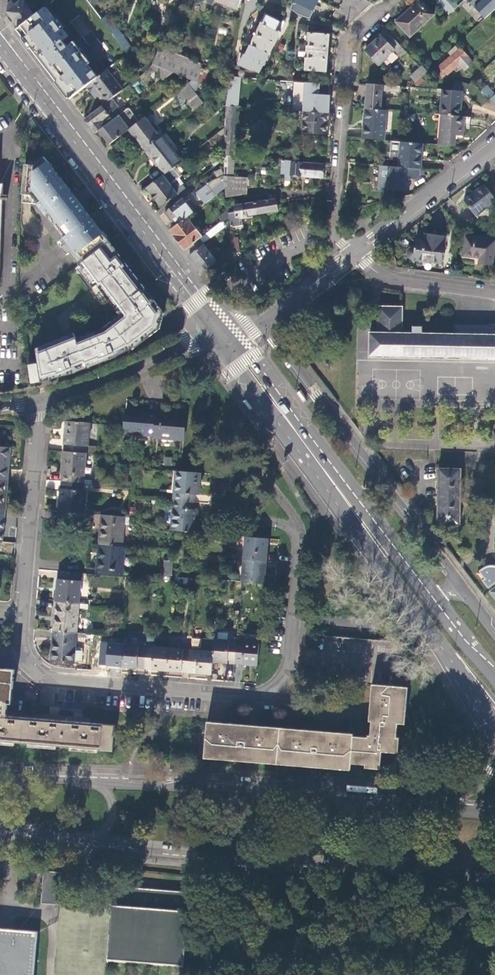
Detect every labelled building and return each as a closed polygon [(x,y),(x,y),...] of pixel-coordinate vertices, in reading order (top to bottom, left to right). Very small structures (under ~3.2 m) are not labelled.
[(240,0),(214,0),(214,1),(237,10),(240,0)] [(319,0),(296,0),(296,1),(295,1),(294,2),(314,12),(315,11),(314,10),(319,0)] [(356,19),(364,11),(345,0),(339,10),(356,19)] [(372,4),(366,0),(345,0),(364,11),(372,4)] [(410,37),(434,15),(420,0),(396,22),(410,37)] [(452,2),(450,0),(446,0),(443,3),(440,1),(437,4),(448,16),(457,7),(465,0),(455,0),(452,2)] [(457,7),(462,12),(472,2),(470,0),(465,0),(457,7)] [(480,2),(478,3),(484,10),(486,8),(488,11),(494,5),(494,0),(478,0),(480,2)] [(19,28),(34,16),(22,1),(15,6),(12,2),(8,5),(7,13),(19,28)] [(67,47),(62,41),(68,36),(45,7),(34,16),(19,28),(16,30),(20,36),(41,62),(58,85),(70,100),(86,87),(97,77),(88,65),(90,63),(73,42),(67,47)] [(334,15),(350,23),(356,19),(339,10),(337,9),(334,15)] [(256,35),(274,44),(280,33),(277,32),(280,24),(265,17),(262,24),(261,23),(261,24),(256,35)] [(114,25),(111,32),(116,38),(121,35),(121,34),(114,25)] [(401,59),(407,54),(386,31),(365,51),(378,66),(394,51),(401,59)] [(308,35),(308,46),(328,48),(329,36),(330,36),(308,34),(308,35)] [(128,45),(121,35),(116,38),(123,49),(128,45)] [(256,35),(250,46),(269,55),(274,44),(256,35)] [(264,65),(269,55),(250,46),(245,56),(244,57),(245,57),(242,63),(258,72),(262,65),(264,66),(265,65),(264,65)] [(328,48),(308,46),(307,58),(327,60),(328,48)] [(202,66),(160,48),(153,66),(191,82),(198,85),(199,84),(202,66)] [(437,71),(442,77),(447,74),(448,75),(458,64),(465,72),(474,64),(467,57),(460,49),(440,67),(441,68),(437,71)] [(327,60),(307,58),(306,70),(305,69),(305,70),(327,72),(327,71),(326,71),(327,60)] [(239,65),(233,64),(231,77),(236,77),(238,77),(239,65)] [(411,77),(416,83),(427,72),(422,67),(421,67),(411,77)] [(112,98),(123,90),(106,70),(97,77),(86,87),(95,98),(98,96),(105,104),(112,98)] [(394,80),(399,86),(407,78),(403,73),(394,80)] [(248,78),(238,77),(236,77),(234,90),(246,91),(248,78)] [(192,90),(198,85),(191,82),(176,94),(191,114),(203,104),(192,90)] [(462,91),(468,86),(457,82),(452,91),(462,91)] [(399,93),(399,87),(373,85),(367,84),(365,109),(380,110),(382,92),(399,93)] [(486,87),(480,92),(489,102),(492,99),(494,96),(486,87)] [(298,103),(330,107),(330,96),(323,95),(324,90),(307,89),(306,93),(299,93),(298,103)] [(452,91),(442,90),(440,115),(442,115),(460,117),(462,91),(452,91)] [(112,98),(105,104),(85,119),(89,125),(95,133),(98,131),(119,115),(116,111),(119,108),(112,98)] [(273,109),(287,110),(288,99),(274,98),(273,109)] [(241,107),(226,106),(226,113),(240,114),(241,107)] [(139,122),(128,108),(119,115),(98,131),(109,145),(128,130),(139,122)] [(386,111),(380,110),(365,109),(364,120),(366,120),(365,130),(364,130),(363,139),(384,140),(386,111)] [(302,112),(300,132),(327,134),(329,114),(302,112)] [(224,134),(233,135),(234,128),(239,128),(240,114),(226,113),(224,128),(224,134)] [(464,117),(460,117),(442,115),(439,146),(453,147),(455,136),(462,136),(464,128),(464,117)] [(144,118),(139,122),(128,130),(144,150),(160,138),(144,118)] [(216,151),(223,145),(224,134),(224,128),(208,141),(216,151)] [(233,156),(235,157),(236,149),(233,149),(233,135),(224,134),(223,145),(223,155),(233,156)] [(162,136),(160,138),(144,150),(164,175),(171,169),(181,162),(162,136)] [(423,144),(414,143),(400,142),(391,141),(390,152),(399,153),(397,167),(420,170),(423,144)] [(233,156),(223,155),(223,164),(223,176),(233,177),(233,156)] [(64,238),(91,218),(44,157),(39,161),(38,165),(26,164),(23,194),(31,195),(64,238)] [(291,163),(291,162),(281,161),(280,175),(285,176),(285,182),(290,182),(291,176),(323,179),(324,166),(291,163)] [(420,170),(397,167),(381,166),(379,190),(405,192),(406,179),(415,180),(420,177),(420,170)] [(164,175),(162,176),(168,182),(170,181),(170,182),(177,177),(171,169),(164,175)] [(162,176),(147,188),(154,198),(172,184),(170,182),(170,181),(168,182),(162,176)] [(233,177),(223,176),(224,188),(225,197),(246,194),(248,178),(233,177)] [(172,184),(154,198),(161,208),(183,191),(180,187),(179,188),(176,184),(174,186),(172,184)] [(3,201),(8,201),(8,196),(4,196),(4,185),(0,185),(0,272),(3,201)] [(207,185),(197,193),(204,203),(215,195),(207,185)] [(475,216),(494,201),(483,185),(481,187),(465,198),(463,200),(475,216)] [(165,212),(175,226),(186,217),(192,213),(189,209),(192,207),(188,202),(185,204),(182,199),(181,200),(165,212)] [(278,211),(276,200),(255,203),(256,215),(278,211)] [(239,217),(256,215),(255,203),(234,206),(235,212),(229,213),(230,228),(234,228),(234,229),(242,228),(242,225),(240,225),(239,217)] [(186,217),(175,226),(170,230),(175,237),(185,249),(202,237),(186,217)] [(80,265),(110,242),(91,218),(64,238),(61,240),(65,245),(62,247),(67,255),(70,253),(80,265)] [(202,237),(185,249),(193,260),(202,272),(216,261),(202,242),(204,240),(206,241),(223,228),(222,221),(202,237)] [(412,258),(442,263),(446,235),(426,233),(425,240),(416,239),(415,246),(413,246),(411,246),(410,247),(408,248),(407,251),(407,253),(408,255),(408,256),(409,257),(411,258),(412,258)] [(232,255),(239,252),(237,238),(234,239),(233,236),(230,237),(232,255)] [(492,264),(494,242),(494,240),(466,236),(464,255),(479,257),(478,263),(492,264)] [(107,316),(73,330),(74,334),(39,348),(41,360),(42,363),(29,365),(32,386),(44,382),(75,373),(88,368),(88,369),(116,357),(132,349),(133,350),(160,329),(164,313),(110,242),(80,265),(75,270),(110,316),(108,317),(107,316)] [(455,326),(455,334),(401,333),(401,307),(378,307),(378,333),(370,333),(370,332),(369,332),(368,357),(379,357),(379,356),(400,357),(400,358),(401,357),(401,356),(422,357),(422,358),(423,358),(423,357),(444,357),(444,358),(445,358),(445,357),(466,358),(466,359),(467,359),(467,358),(487,358),(487,359),(494,359),(494,327),(455,326)] [(303,403),(306,400),(300,391),(297,394),(303,403)] [(246,398),(243,401),(250,409),(253,407),(246,398)] [(124,433),(154,435),(155,415),(136,413),(136,411),(126,410),(124,433)] [(153,438),(184,440),(185,415),(155,413),(155,415),(154,435),(153,438)] [(90,424),(66,422),(63,452),(85,454),(86,447),(88,447),(90,424)] [(8,479),(11,448),(0,447),(0,479),(8,479)] [(85,454),(63,452),(61,481),(83,483),(85,454)] [(437,524),(460,524),(460,523),(459,523),(460,501),(461,493),(460,493),(460,471),(461,471),(461,469),(437,469),(437,470),(439,470),(438,522),(437,522),(437,524)] [(199,495),(201,473),(181,471),(176,471),(173,501),(194,502),(195,495),(199,495)] [(8,479),(0,479),(0,509),(6,509),(8,479)] [(83,491),(83,483),(61,481),(59,511),(83,514),(85,491),(83,491)] [(193,509),(194,502),(173,501),(171,530),(196,532),(198,510),(193,509)] [(121,547),(124,517),(102,515),(99,545),(121,547)] [(268,538),(245,536),(244,559),(266,561),(268,538)] [(124,547),(121,547),(99,545),(96,575),(122,577),(124,547)] [(266,561),(244,559),(242,581),(265,583),(266,561)] [(165,561),(164,578),(172,576),(173,562),(165,561)] [(494,566),(491,566),(488,567),(477,574),(476,575),(487,589),(489,588),(491,591),(489,593),(490,593),(494,599),(494,566)] [(81,574),(58,572),(56,602),(78,604),(81,574)] [(76,634),(78,604),(56,602),(53,632),(76,634)] [(86,635),(76,634),(53,632),(50,661),(73,663),(75,638),(85,639),(86,635)] [(318,635),(314,679),(372,684),(369,721),(372,721),(371,735),(206,722),(205,733),(203,757),(350,769),(351,762),(365,764),(365,767),(380,768),(382,751),(399,752),(400,738),(397,737),(398,723),(405,724),(409,687),(400,686),(404,643),(318,635)] [(124,636),(124,644),(138,645),(138,637),(124,636)] [(169,640),(169,648),(181,649),(182,644),(179,641),(169,640)] [(235,664),(237,641),(215,640),(214,651),(213,662),(235,664)] [(257,666),(259,643),(237,641),(235,664),(257,666)] [(144,669),(146,646),(138,645),(124,644),(122,667),(144,669)] [(169,648),(146,646),(144,669),(167,671),(169,648)] [(181,649),(169,648),(167,671),(189,672),(191,650),(181,649)] [(213,662),(214,651),(191,650),(189,672),(212,674),(213,662)] [(0,707),(8,708),(15,708),(18,676),(0,675),(0,707)] [(0,710),(0,715),(7,716),(8,708),(0,707),(0,710)] [(0,715),(0,741),(112,750),(114,725),(7,716),(0,715)] [(43,884),(43,885),(61,887),(62,873),(44,872),(43,884)] [(61,887),(43,885),(42,904),(59,905),(61,887)] [(109,962),(177,968),(182,912),(185,913),(186,894),(113,887),(111,906),(114,906),(109,962)] [(38,932),(0,928),(0,974),(34,974),(38,932)]
